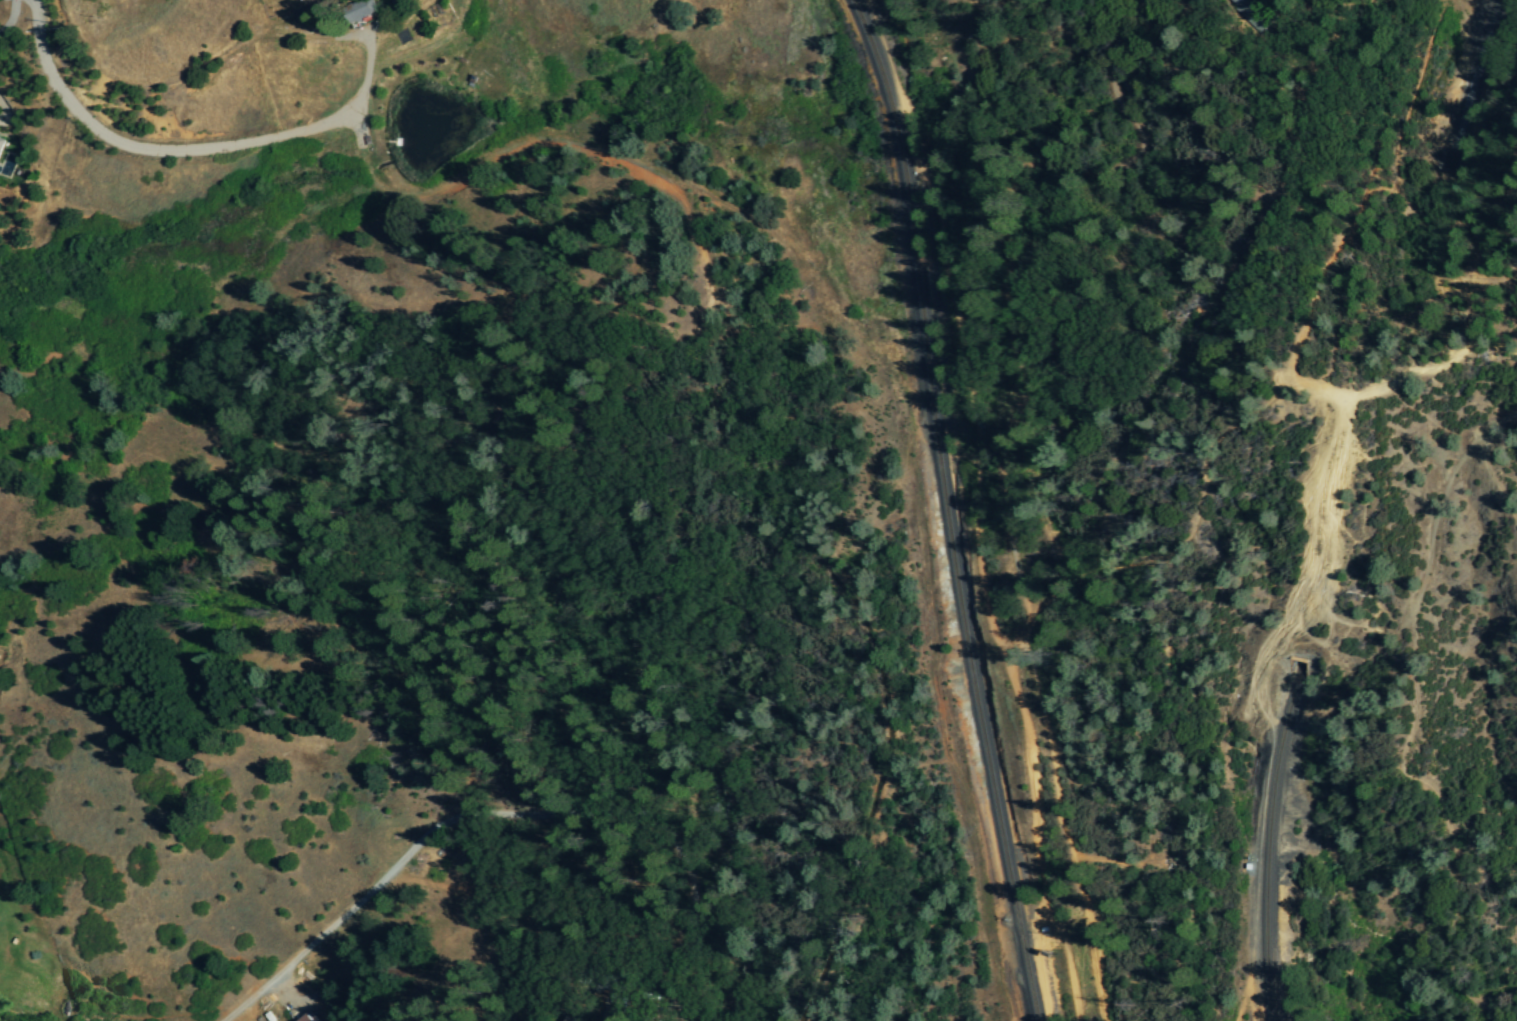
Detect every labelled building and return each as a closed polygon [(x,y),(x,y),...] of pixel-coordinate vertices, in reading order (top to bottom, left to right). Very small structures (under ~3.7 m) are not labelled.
[(371,0),(363,0),(340,9),(346,25),(376,13),(371,0)] [(311,1010),(297,1020),(319,1020),(311,1010)]
